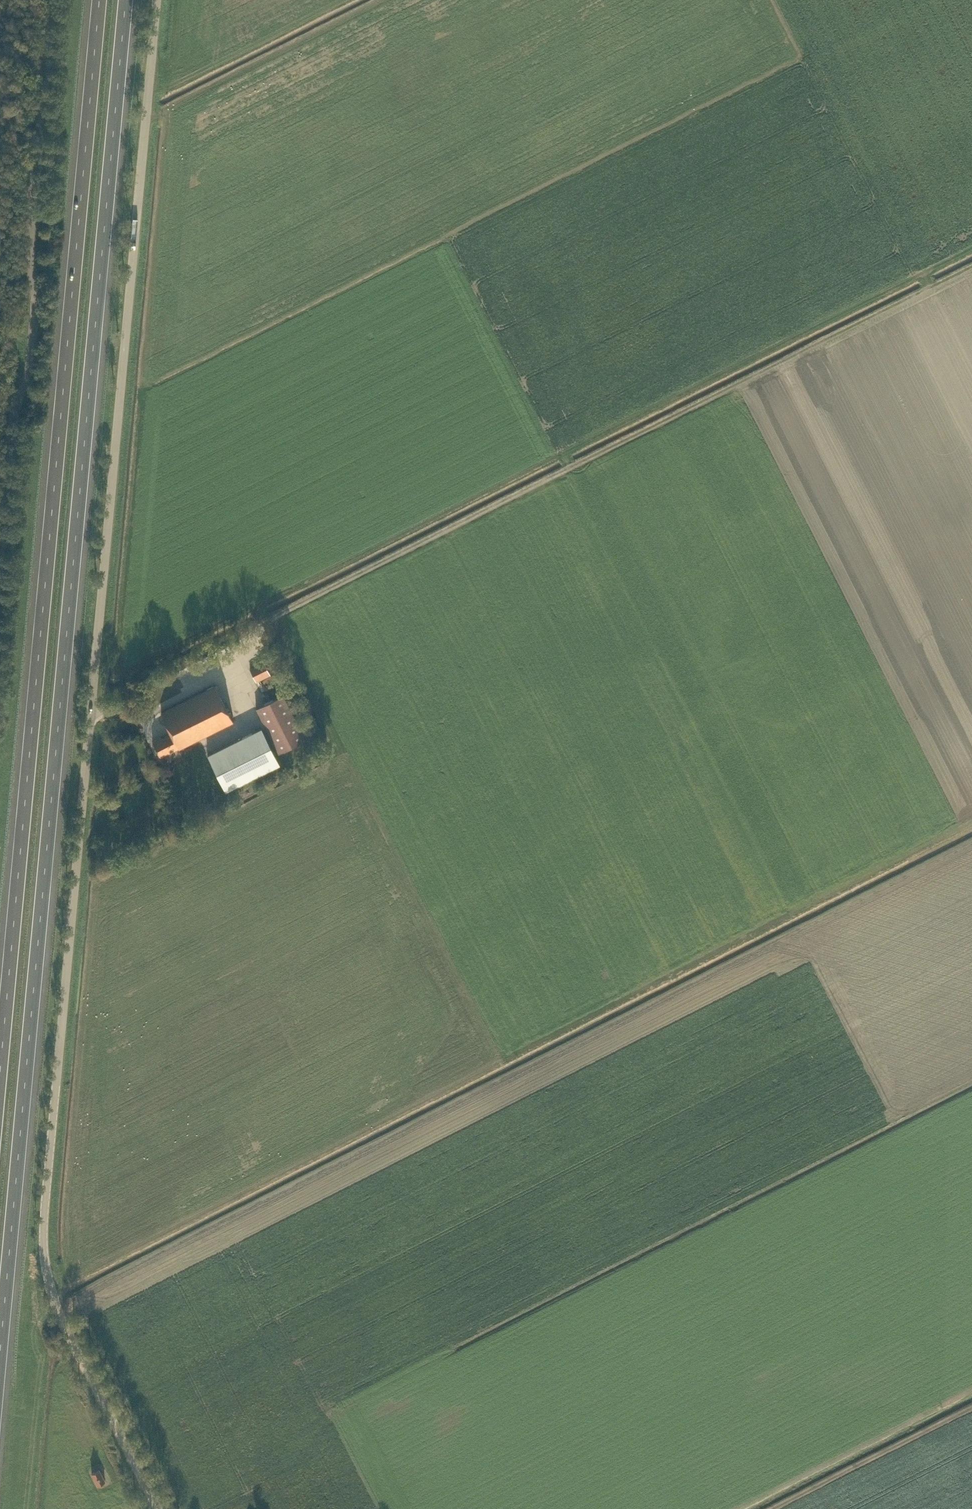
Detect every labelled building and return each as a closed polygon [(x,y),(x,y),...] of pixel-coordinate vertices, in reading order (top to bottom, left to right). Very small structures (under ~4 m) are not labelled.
[(249,668),(256,682),(270,674),(264,661),(249,668)] [(179,748),(232,722),(215,686),(162,713),(171,732),(153,741),(160,756),(179,746),(179,748)] [(307,739),(283,694),(256,708),(278,752),(307,739)] [(261,727),(207,754),(225,790),(279,763),(261,727)] [(156,772),(165,763),(158,756),(149,764),(156,772)] [(92,1473),(98,1485),(105,1482),(99,1469),(92,1473)]
